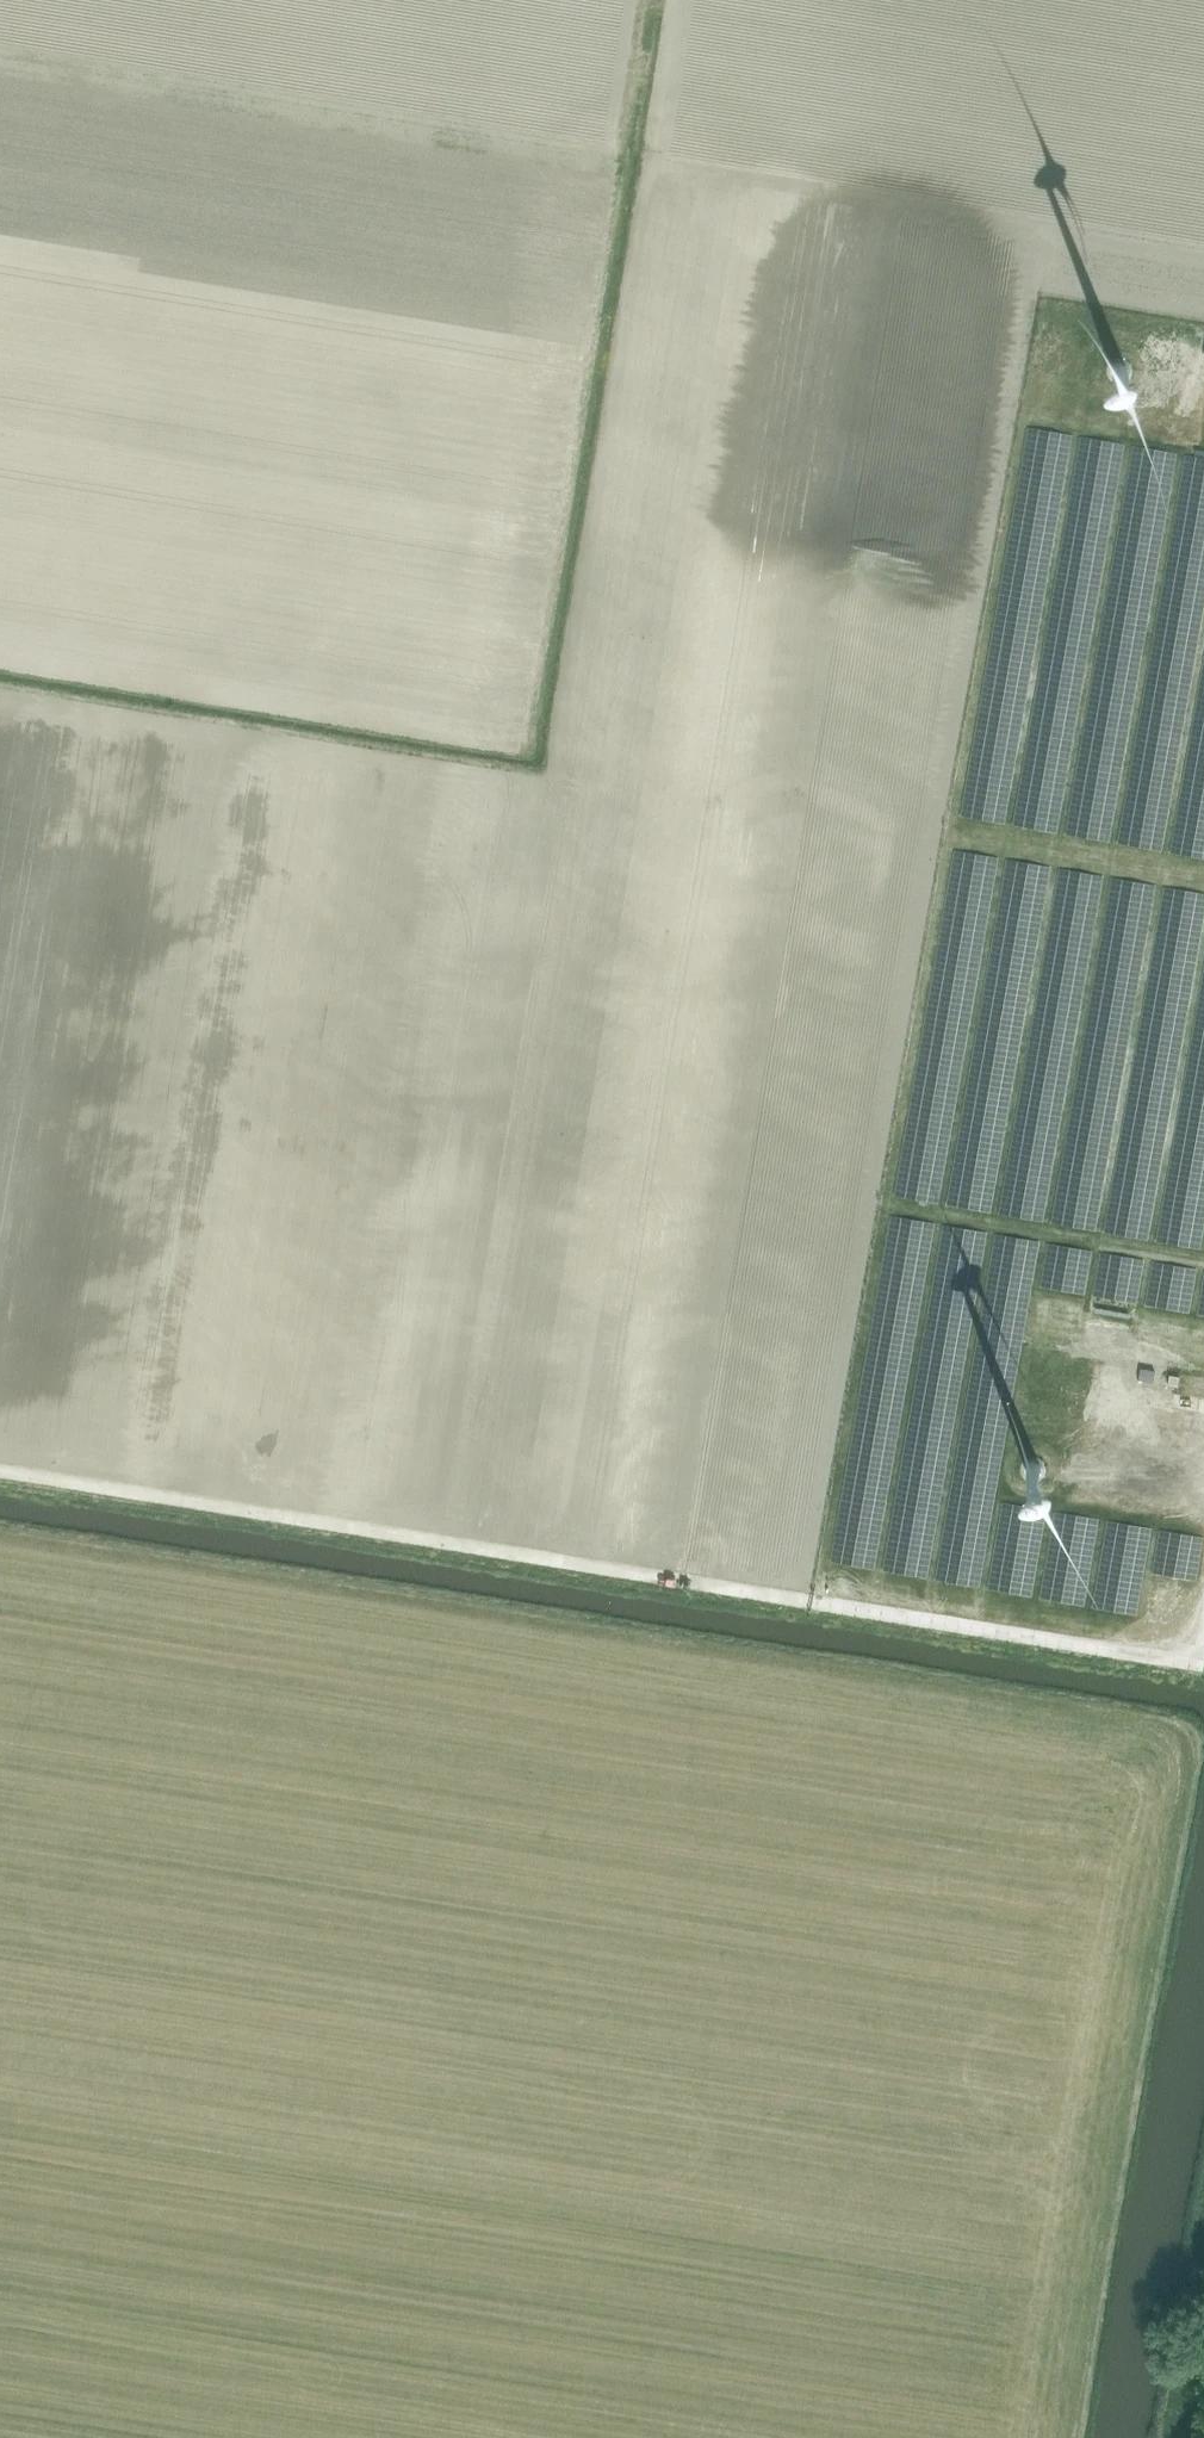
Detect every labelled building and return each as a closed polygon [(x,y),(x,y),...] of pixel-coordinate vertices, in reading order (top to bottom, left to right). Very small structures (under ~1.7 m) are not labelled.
[(1112,369),(1112,370),(1112,371),(1112,372),(1112,373),(1112,374),(1113,374),(1113,375),(1114,376),(1115,377),(1116,377),(1116,378),(1117,378),(1118,378),(1119,378),(1120,378),(1121,378),(1122,378),(1123,378),(1123,377),(1124,377),(1125,376),(1126,375),(1126,374),(1127,374),(1127,373),(1127,372),(1127,371),(1128,370),(1127,370),(1127,369),(1127,368),(1127,367),(1126,366),(1126,365),(1125,365),(1124,364),(1123,363),(1122,363),(1121,363),(1120,362),(1119,363),(1118,363),(1117,363),(1116,363),(1116,364),(1115,364),(1114,365),(1113,366),(1113,367),(1112,367),(1112,368),(1112,369)] [(1025,1469),(1025,1470),(1025,1471),(1026,1471),(1026,1472),(1026,1473),(1027,1474),(1027,1475),(1028,1475),(1028,1476),(1029,1476),(1030,1477),(1031,1477),(1032,1477),(1033,1478),(1034,1478),(1035,1477),(1036,1477),(1037,1477),(1038,1476),(1039,1475),(1040,1474),(1040,1473),(1041,1473),(1041,1472),(1041,1471),(1041,1470),(1041,1469),(1041,1468),(1041,1467),(1040,1466),(1040,1465),(1039,1465),(1039,1464),(1038,1463),(1037,1463),(1036,1462),(1035,1462),(1034,1462),(1032,1462),(1031,1462),(1030,1462),(1030,1463),(1029,1463),(1028,1463),(1028,1464),(1027,1465),(1026,1466),(1026,1467),(1026,1468),(1025,1469)]
